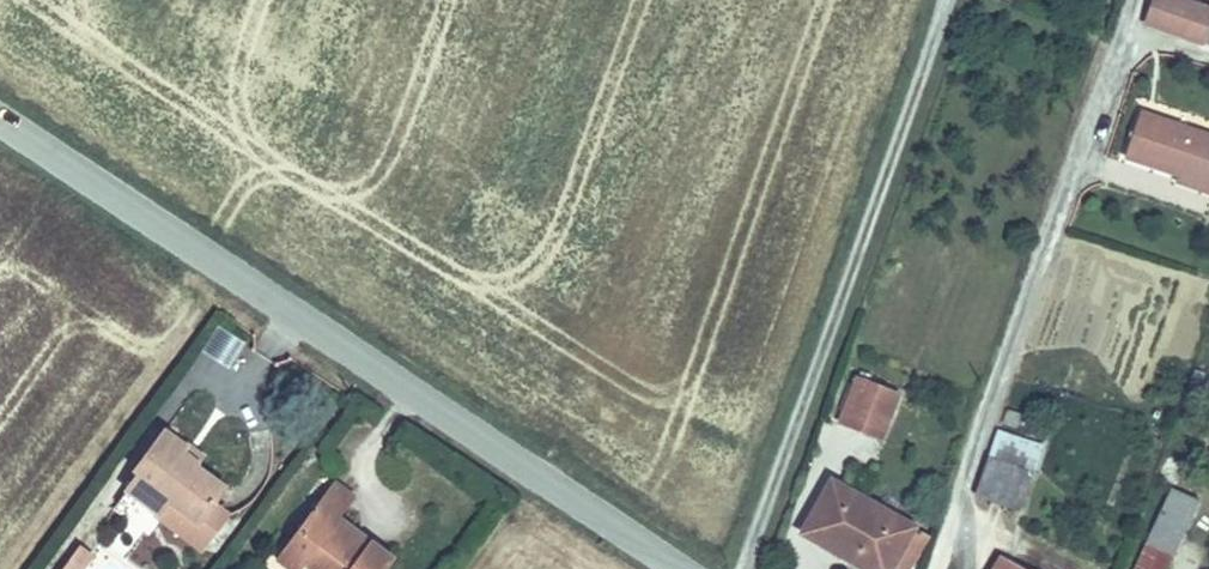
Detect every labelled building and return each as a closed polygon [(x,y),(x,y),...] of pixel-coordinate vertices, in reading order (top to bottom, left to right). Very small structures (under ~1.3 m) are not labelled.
[(1148,30),(1188,42),(1198,9),(1170,0),(1157,0),(1148,30)] [(1198,9),(1188,42),(1208,48),(1208,12),(1198,9)] [(1141,114),(1126,158),(1173,174),(1208,186),(1208,137),(1141,114)] [(1173,174),(1169,186),(1208,201),(1208,199),(1208,186),(1173,174)] [(217,326),(201,353),(228,370),(245,343),(217,326)] [(900,397),(852,379),(834,426),(882,444),(900,397)] [(1041,451),(1001,435),(977,497),(1017,513),(1041,451)] [(150,446),(109,499),(138,520),(145,510),(190,544),(207,520),(184,504),(194,490),(165,470),(172,462),(150,446)] [(178,450),(172,462),(165,470),(194,490),(207,472),(178,450)] [(801,538),(854,568),(890,568),(906,540),(910,533),(830,487),(801,538)] [(1132,568),(1169,568),(1198,506),(1168,492),(1132,568)] [(190,544),(145,510),(138,520),(184,555),(190,544)] [(306,568),(385,568),(357,549),(373,527),(349,510),(306,568)] [(890,568),(912,568),(924,550),(906,540),(890,568)] [(91,554),(74,544),(60,568),(83,568),(91,554)]
